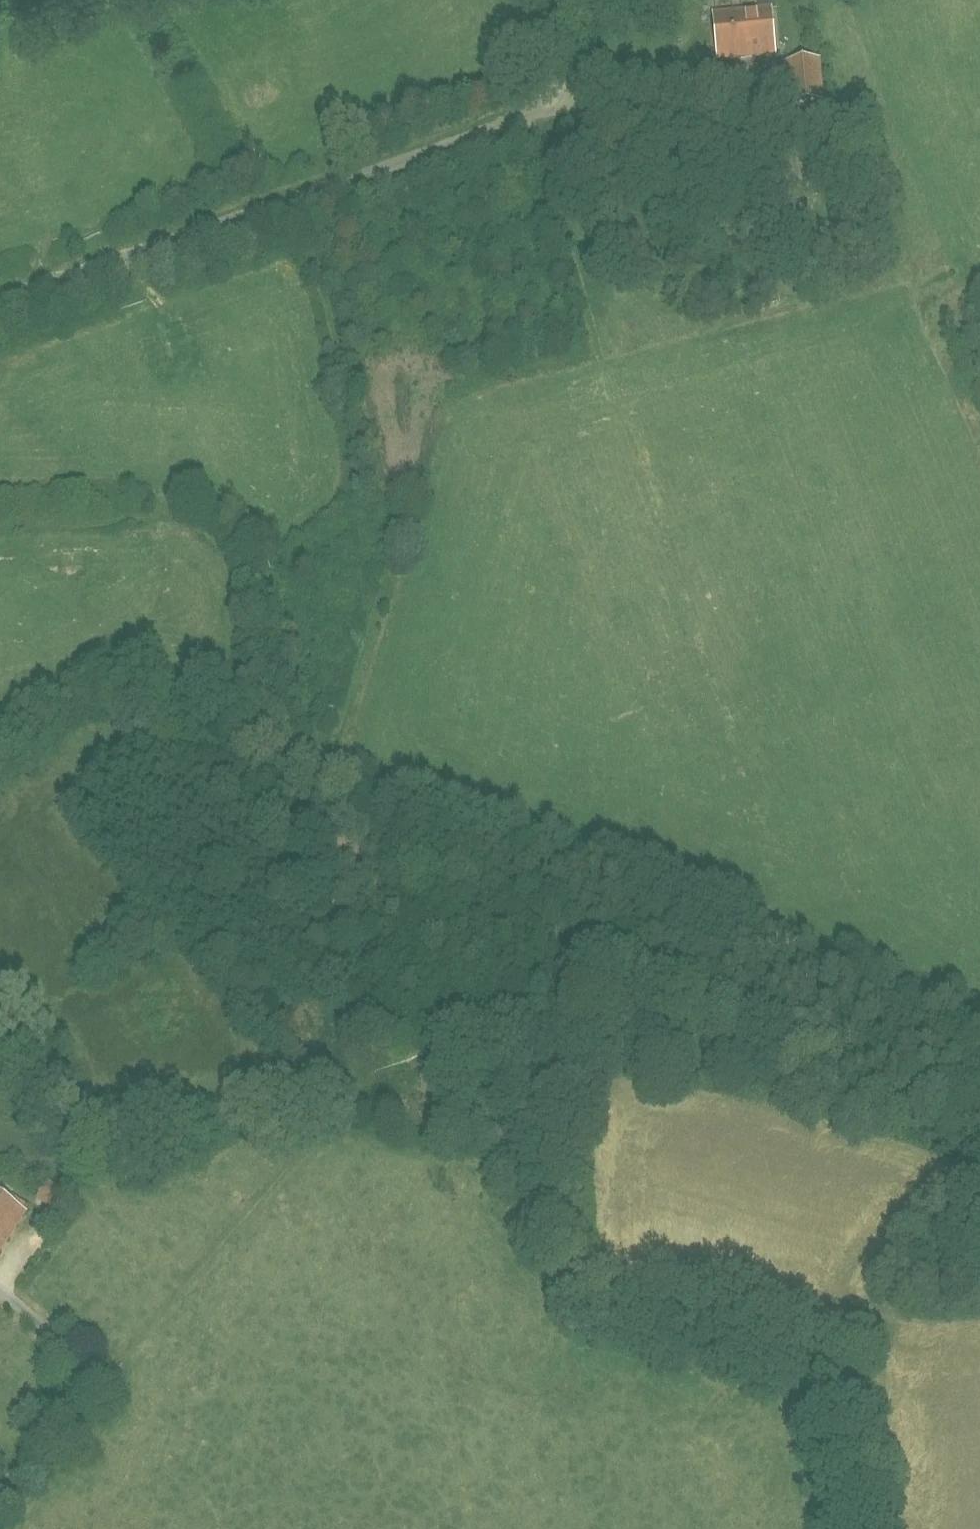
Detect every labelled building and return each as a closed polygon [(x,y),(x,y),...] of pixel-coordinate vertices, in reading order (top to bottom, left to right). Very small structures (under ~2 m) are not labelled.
[(718,59),(774,54),(770,10),(714,15),(718,59)] [(791,103),(823,100),(819,60),(787,63),(791,103)] [(35,1201),(59,1217),(72,1197),(49,1181),(35,1201)] [(13,1203),(0,1194),(0,1256),(28,1213),(13,1203)]
